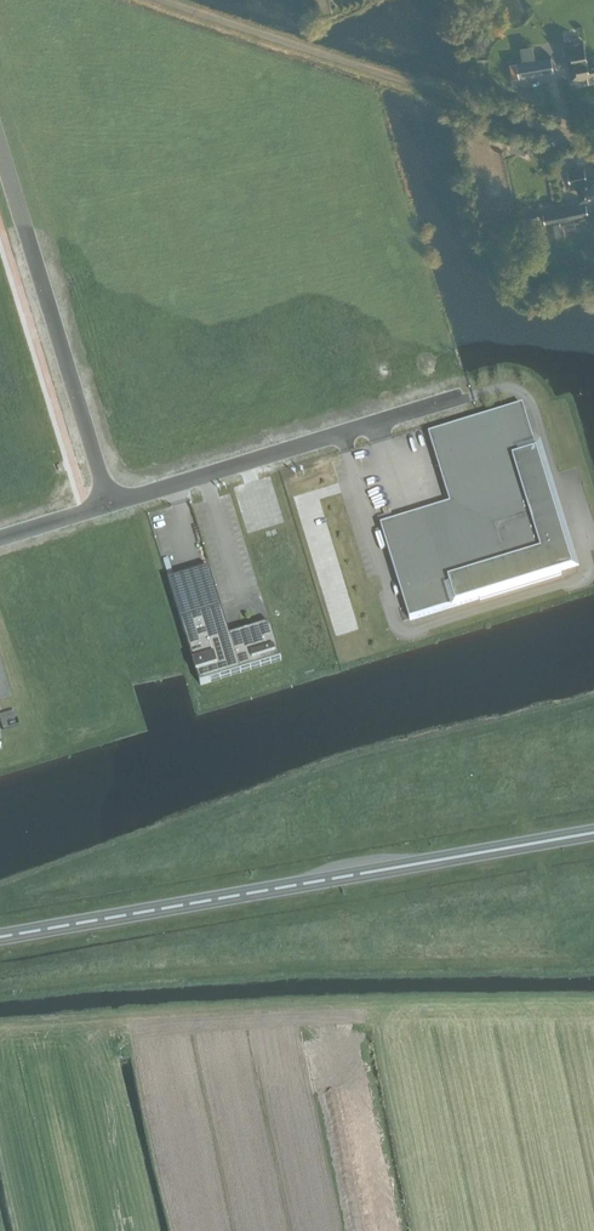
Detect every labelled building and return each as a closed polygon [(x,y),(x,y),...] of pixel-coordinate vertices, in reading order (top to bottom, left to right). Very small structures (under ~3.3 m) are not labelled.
[(320,15),(333,11),(330,0),(315,0),(320,15)] [(572,85),(587,82),(588,86),(593,85),(593,83),(593,78),(593,65),(592,56),(587,57),(584,41),(565,45),(572,85)] [(519,77),(520,81),(554,75),(552,60),(518,66),(519,77)] [(519,77),(518,66),(517,62),(510,64),(512,78),(519,77)] [(510,149),(525,154),(529,141),(514,136),(510,149)] [(566,171),(568,183),(584,180),(582,168),(566,171)] [(576,182),(580,202),(593,199),(593,178),(576,182)] [(565,208),(567,218),(588,214),(586,204),(565,208)] [(494,218),(481,220),(483,232),(496,230),(494,218)] [(547,224),(548,231),(560,229),(559,222),(547,224)] [(561,575),(557,562),(570,558),(545,475),(544,476),(522,406),(428,435),(450,505),(380,526),(409,620),(479,599),(479,600),(561,575)] [(168,578),(174,576),(171,567),(166,569),(168,578)] [(200,685),(281,660),(270,624),(230,637),(209,569),(168,582),(200,685)] [(16,718),(14,712),(0,716),(0,723),(2,731),(8,729),(6,722),(16,718)]
